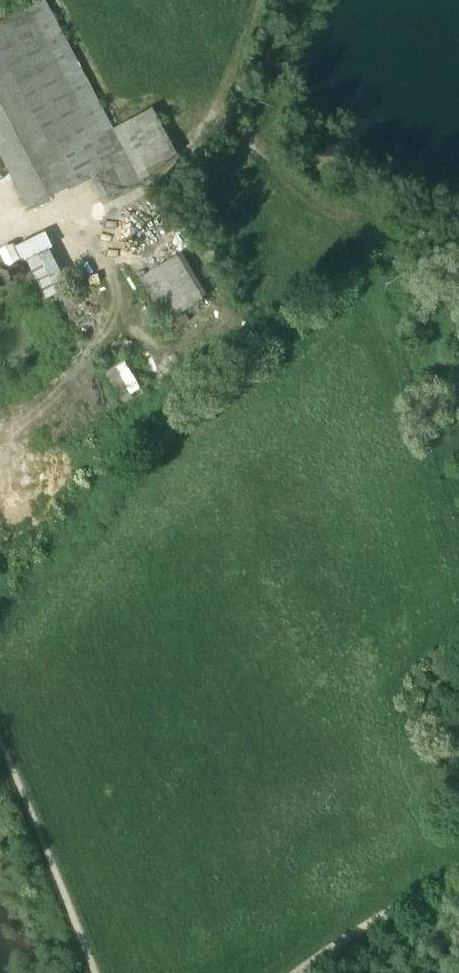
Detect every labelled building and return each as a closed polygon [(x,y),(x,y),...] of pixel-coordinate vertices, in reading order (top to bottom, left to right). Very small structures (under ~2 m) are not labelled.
[(43,1),(29,8),(37,22),(50,15),(43,1)] [(46,40),(47,40),(37,22),(29,8),(0,24),(0,153),(30,210),(93,176),(103,170),(93,151),(103,146),(46,40)] [(111,130),(50,15),(37,22),(47,40),(46,40),(103,146),(93,151),(103,170),(126,158),(111,130)] [(154,108),(111,130),(126,158),(129,156),(140,178),(176,159),(175,156),(178,154),(154,108)] [(140,178),(129,156),(126,158),(103,170),(93,176),(106,200),(141,181),(140,178)] [(45,233),(13,250),(26,276),(17,280),(31,308),(69,289),(49,250),(53,248),(45,233)] [(183,253),(137,280),(172,320),(205,300),(204,298),(208,296),(183,253)] [(127,359),(104,375),(127,409),(148,394),(127,359)]
